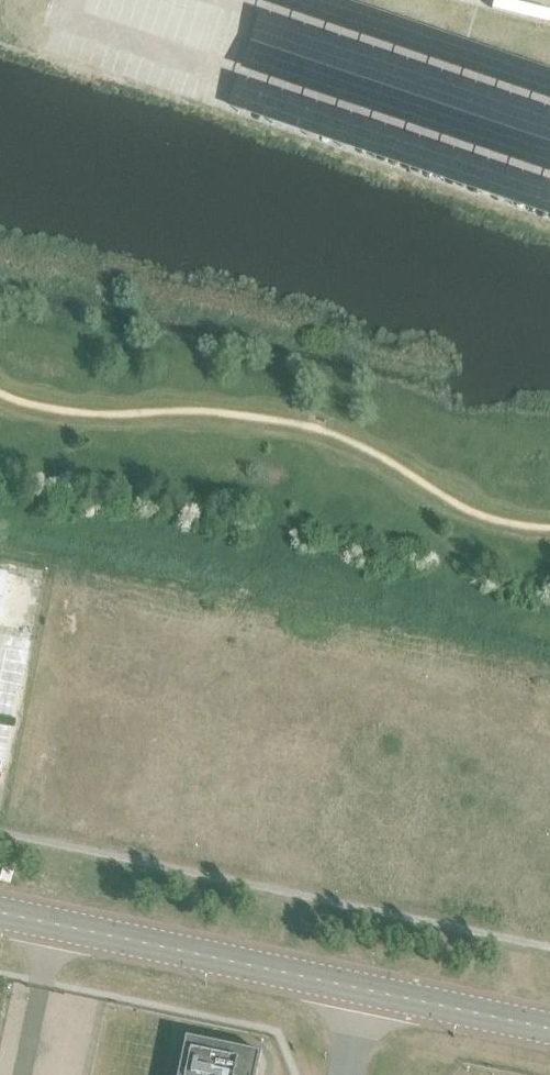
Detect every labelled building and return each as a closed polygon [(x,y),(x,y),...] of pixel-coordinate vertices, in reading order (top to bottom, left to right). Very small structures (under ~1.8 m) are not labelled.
[(34,579),(0,572),(0,626),(24,631),(34,579)] [(180,1074),(257,1074),(261,1056),(187,1041),(180,1074)]
